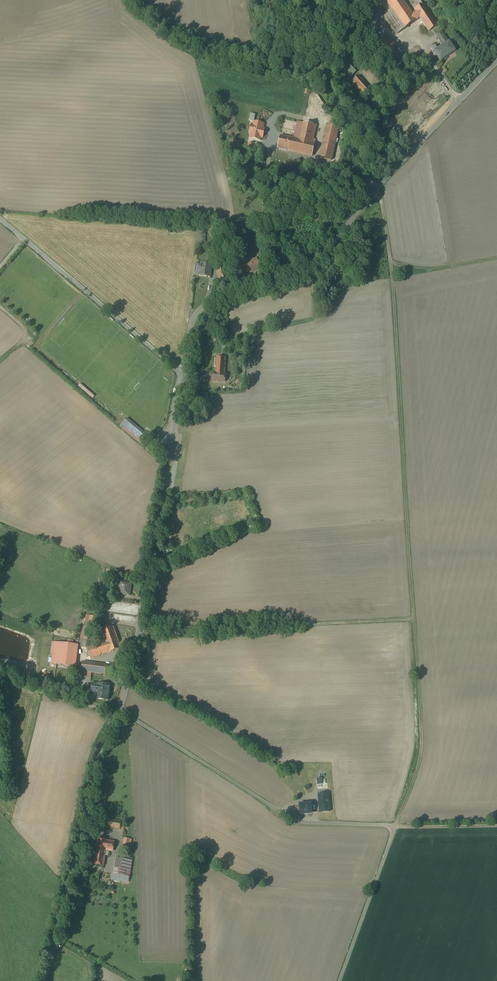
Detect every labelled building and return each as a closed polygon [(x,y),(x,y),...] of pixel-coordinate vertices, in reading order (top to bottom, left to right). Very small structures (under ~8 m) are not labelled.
[(406,0),(387,0),(404,24),(416,16),(406,0)] [(423,0),(412,0),(409,2),(427,28),(437,22),(423,0)] [(401,51),(387,30),(375,38),(389,59),(401,51)] [(447,44),(439,33),(423,43),(430,55),(447,44)] [(357,75),(348,83),(361,96),(369,88),(357,75)] [(279,146),(293,148),(312,152),(317,123),(298,119),(295,134),(282,132),(279,146)] [(342,122),(326,119),(319,152),(335,155),(342,122)] [(252,141),(260,142),(261,139),(261,134),(263,130),(264,124),(254,123),(251,122),(246,130),(246,135),(248,136),(248,139),(252,141)] [(257,259),(240,265),(244,276),(261,269),(257,259)] [(201,265),(197,264),(196,273),(200,273),(199,276),(210,277),(209,277),(211,270),(212,265),(201,264),(201,265)] [(225,270),(217,273),(221,284),(229,281),(225,270)] [(225,358),(217,357),(216,373),(214,373),(213,381),(225,382),(225,374),(224,374),(225,358)] [(89,398),(92,394),(80,384),(77,387),(89,398)] [(147,438),(126,421),(122,425),(143,443),(147,438)] [(131,585),(121,583),(120,590),(121,590),(121,594),(119,594),(119,595),(129,596),(131,585)] [(87,615),(84,627),(79,647),(87,649),(90,648),(98,618),(87,615)] [(102,640),(103,643),(90,648),(87,649),(91,659),(109,653),(121,649),(113,627),(101,631),(104,640),(102,640)] [(63,644),(55,643),(52,664),(60,665),(63,644)] [(114,666),(83,662),(82,672),(112,676),(114,666)] [(110,685),(98,684),(98,685),(92,684),(91,692),(94,693),(94,691),(98,691),(97,699),(108,700),(110,685)] [(328,794),(318,794),(320,813),(330,812),(328,794)] [(311,803),(299,805),(300,815),(312,813),(311,803)] [(121,822),(100,819),(99,827),(120,829),(121,825),(121,822)] [(132,840),(125,838),(124,846),(127,847),(130,847),(132,840)] [(108,841),(97,839),(96,848),(95,849),(95,852),(95,853),(95,855),(94,864),(104,866),(106,850),(113,851),(114,842),(108,841)] [(125,860),(116,858),(114,875),(112,875),(111,879),(124,881),(125,877),(129,877),(131,867),(131,861),(128,860),(130,847),(127,847),(125,860)]
